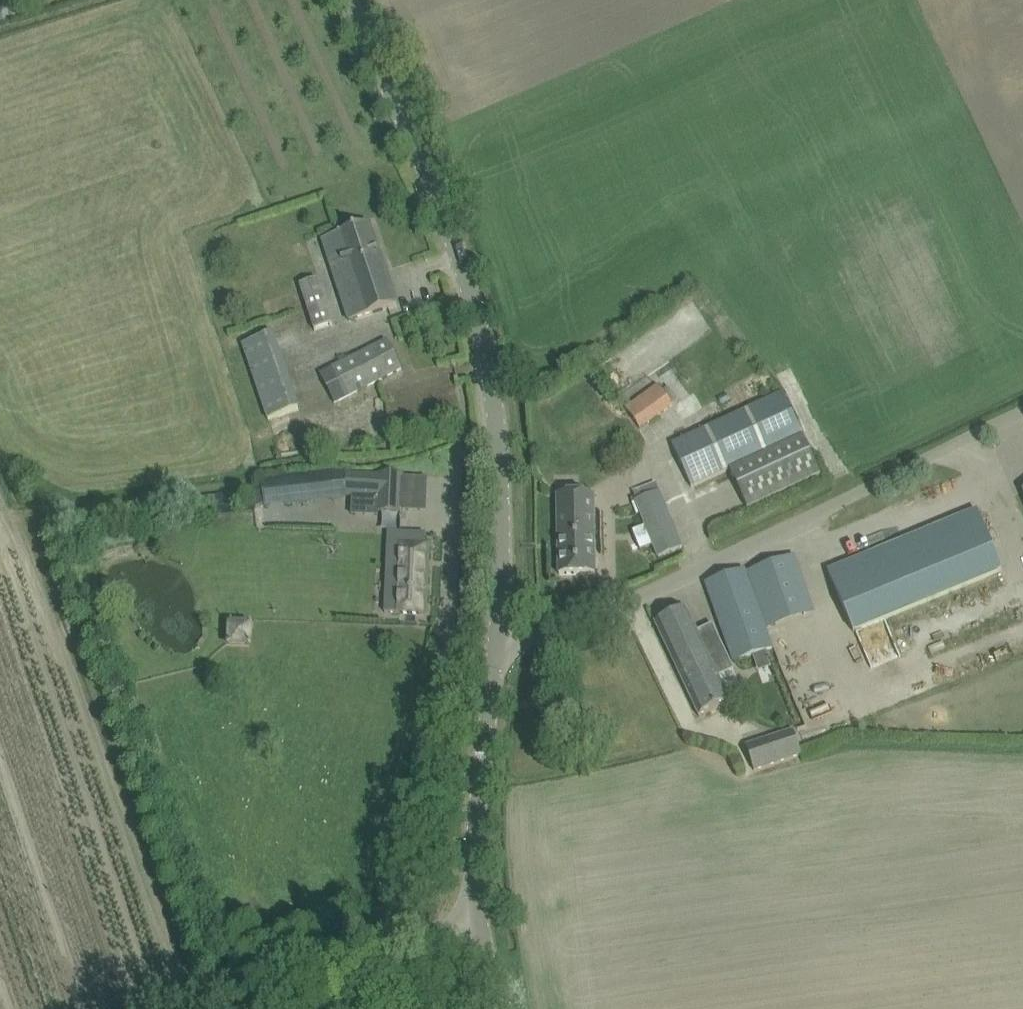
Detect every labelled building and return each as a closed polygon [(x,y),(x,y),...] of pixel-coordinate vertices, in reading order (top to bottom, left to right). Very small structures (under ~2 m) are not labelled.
[(328,256),(332,269),(350,321),(397,306),(381,257),(380,258),(369,224),(317,241),(323,257),(328,256)] [(299,285),(314,331),(332,325),(317,279),(299,285)] [(274,334),(241,345),(267,420),(299,409),(274,334)] [(336,402),(384,378),(402,369),(387,340),(321,373),(336,402)] [(626,409),(640,429),(673,405),(658,385),(626,409)] [(803,435),(795,417),(784,394),(672,445),(691,487),(803,435)] [(730,471),(747,509),(821,474),(804,437),(730,471)] [(402,513),(404,476),(379,475),(379,476),(347,475),(346,497),(378,498),(377,512),(402,513)] [(332,476),(283,481),(285,503),(335,498),(332,476)] [(635,502),(657,557),(682,548),(659,492),(635,502)] [(594,494),(558,495),(560,575),(595,574),(594,494)] [(1002,571),(985,529),(977,511),(828,572),(853,632),(1002,571)] [(425,544),(426,534),(399,533),(397,559),(387,558),(385,613),(426,615),(429,544),(425,544)] [(813,608),(795,556),(748,572),(753,589),(713,602),(734,659),(772,645),(765,625),(813,608)] [(655,623),(699,717),(731,702),(718,674),(733,668),(713,625),(698,632),(687,608),(655,623)] [(248,645),(248,620),(222,620),(222,644),(248,645)] [(793,729),(745,745),(754,772),(802,756),(793,729)]
